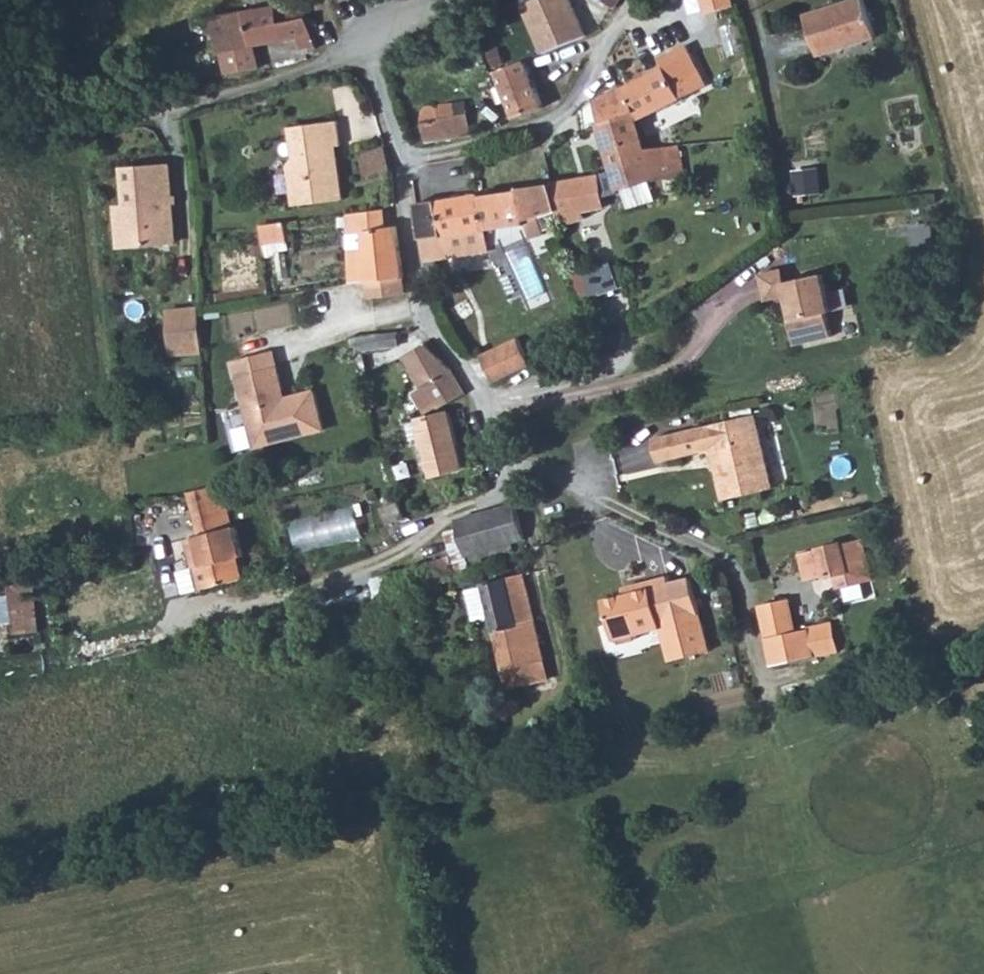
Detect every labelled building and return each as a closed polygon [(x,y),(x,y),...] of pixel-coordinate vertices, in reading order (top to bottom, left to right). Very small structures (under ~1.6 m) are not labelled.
[(546,53),(593,36),(580,0),(527,0),(546,53)] [(811,16),(824,57),(881,39),(868,0),(862,0),(811,16)] [(323,2),(292,10),(298,42),(316,38),(331,34),(323,2)] [(251,18),(235,24),(248,80),(281,70),(275,47),(298,42),(292,10),(251,18)] [(530,18),(489,32),(510,92),(514,90),(545,80),(549,79),(530,18)] [(655,76),(628,90),(641,120),(645,131),(658,126),(654,113),(688,98),(695,94),(681,65),(655,76)] [(545,80),(514,90),(528,131),(560,119),(545,80)] [(628,90),(599,104),(609,134),(628,193),(658,180),(660,183),(677,177),(676,165),(684,162),(680,145),(650,146),(645,131),(641,120),(628,90)] [(420,122),(428,147),(455,140),(479,132),(471,112),(442,120),(435,111),(428,110),(421,114),(420,122)] [(342,145),(336,112),(284,122),(301,209),(348,200),(337,146),(342,145)] [(384,150),(360,155),(364,180),(389,175),(384,150)] [(122,164),(125,204),(130,204),(134,240),(174,237),(165,161),(122,164)] [(826,168),(798,168),(797,193),(826,194),(826,168)] [(540,224),(527,225),(530,242),(538,240),(577,233),(575,218),(600,216),(599,213),(595,182),(534,190),(540,224)] [(534,190),(481,199),(485,233),(493,232),(504,231),(527,225),(540,224),(534,190)] [(481,199),(443,203),(448,238),(457,237),(485,233),(481,199)] [(443,203),(423,207),(423,215),(429,242),(448,238),(443,203)] [(130,204),(125,204),(117,205),(120,242),(134,240),(130,204)] [(361,215),(349,215),(351,229),(360,229),(361,250),(371,249),(377,286),(404,285),(399,226),(388,226),(387,212),(361,215)] [(268,242),(293,241),(292,222),(267,223),(268,242)] [(527,225),(504,231),(508,245),(530,242),(527,225)] [(458,247),(461,258),(496,252),(493,232),(485,233),(457,237),(458,247)] [(429,242),(432,261),(461,258),(458,247),(457,237),(448,238),(429,242)] [(616,261),(578,275),(587,300),(626,286),(616,261)] [(771,303),(789,299),(793,298),(790,286),(792,286),(788,272),(765,277),(771,303)] [(789,299),(800,346),(838,337),(832,314),(837,313),(828,277),(792,286),(790,286),(793,298),(789,299)] [(404,285),(377,286),(379,302),(406,299),(404,285)] [(838,309),(853,307),(850,288),(835,290),(838,309)] [(209,350),(204,307),(166,312),(170,355),(209,350)] [(357,345),(359,357),(401,348),(400,340),(394,340),(394,334),(381,335),(383,342),(357,345)] [(524,335),(486,352),(500,382),(538,365),(524,335)] [(435,340),(410,352),(439,410),(467,399),(435,340)] [(241,362),(244,377),(283,369),(280,353),(241,362)] [(319,395),(290,401),(283,369),(244,377),(260,448),(327,434),(319,395)] [(460,409),(426,423),(437,478),(465,475),(457,441),(466,439),(460,409)] [(759,416),(707,428),(658,440),(664,463),(716,450),(728,501),(776,489),(759,416)] [(294,519),(301,551),(366,537),(360,506),(294,519)] [(524,508),(464,521),(464,523),(474,568),(542,554),(534,542),(524,508)] [(225,575),(218,577),(222,601),(267,593),(265,573),(269,572),(265,539),(259,540),(257,522),(223,527),(226,547),(220,548),(225,575)] [(464,523),(446,528),(452,550),(456,572),(474,568),(464,523)] [(865,541),(802,554),(809,580),(839,574),(843,586),(873,579),(865,541)] [(220,548),(214,549),(218,577),(225,575),(220,548)] [(452,550),(409,560),(410,563),(414,581),(417,580),(456,572),(452,550)] [(524,672),(555,663),(530,576),(490,588),(498,617),(514,674),(524,672)] [(674,581),(640,589),(642,595),(612,602),(622,639),(624,646),(644,642),(644,636),(668,630),(685,626),(693,661),(714,656),(696,583),(675,588),(674,581)] [(498,617),(490,588),(475,592),(483,621),(498,617)] [(20,604),(20,630),(44,629),(44,604),(20,604)] [(817,659),(811,633),(797,635),(791,604),(763,610),(777,669),(817,659)] [(685,626),(668,630),(676,665),(693,661),(685,626)] [(838,627),(811,633),(817,659),(844,652),(838,627)] [(555,663),(524,672),(528,688),(559,679),(555,663)]
